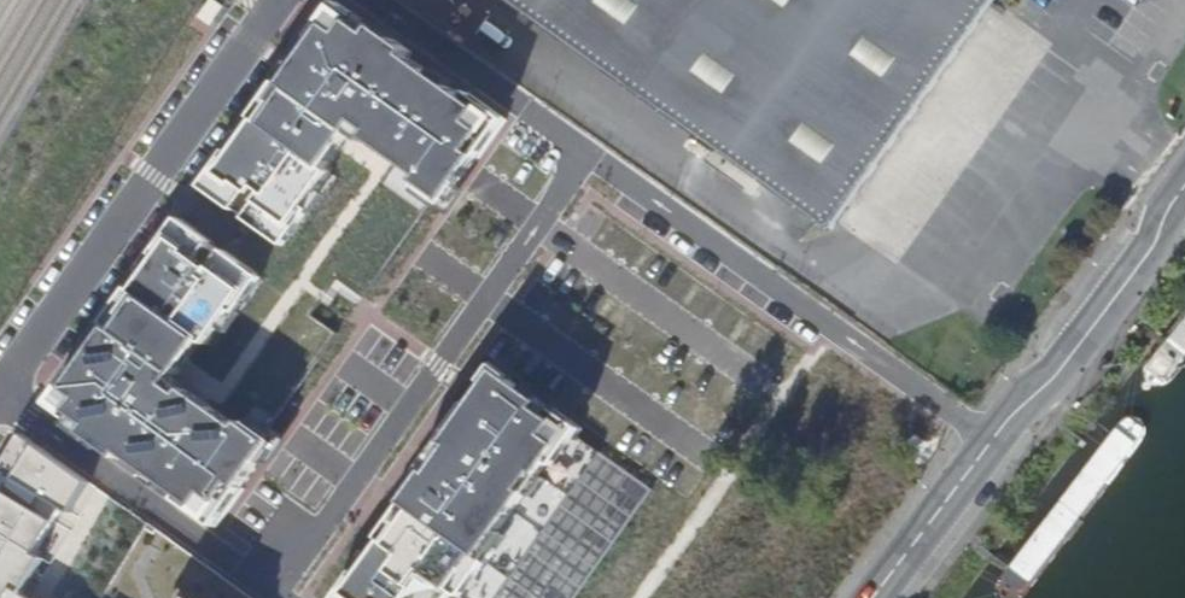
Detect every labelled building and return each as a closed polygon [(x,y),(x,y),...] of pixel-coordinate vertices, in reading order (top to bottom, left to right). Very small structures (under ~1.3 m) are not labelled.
[(207,185),(240,209),(242,207),(253,215),(243,228),(249,232),(243,239),(325,298),(339,278),(366,295),(439,192),(449,200),(509,117),(471,90),(467,94),(410,54),(414,49),(378,24),(372,31),(359,22),(363,17),(339,0),(338,0),(313,35),(318,39),(237,153),(232,149),(207,185)] [(832,232),(1000,0),(509,0),(832,232)] [(218,240),(184,216),(158,253),(164,257),(83,370),(78,367),(52,403),(76,420),(80,414),(93,424),(88,432),(107,445),(123,457),(184,493),(181,497),(219,525),(278,441),(267,434),(340,331),(315,312),(325,298),(243,239),(238,236),(227,251),(216,243),(218,240)] [(338,597),(577,597),(656,487),(580,433),(585,426),(501,367),(449,439),(444,435),(401,496),(412,504),(363,572),(358,569),(338,597)] [(0,487),(0,597),(105,597),(144,532),(22,450),(0,487)] [(105,597),(237,597),(144,532),(105,597)]
